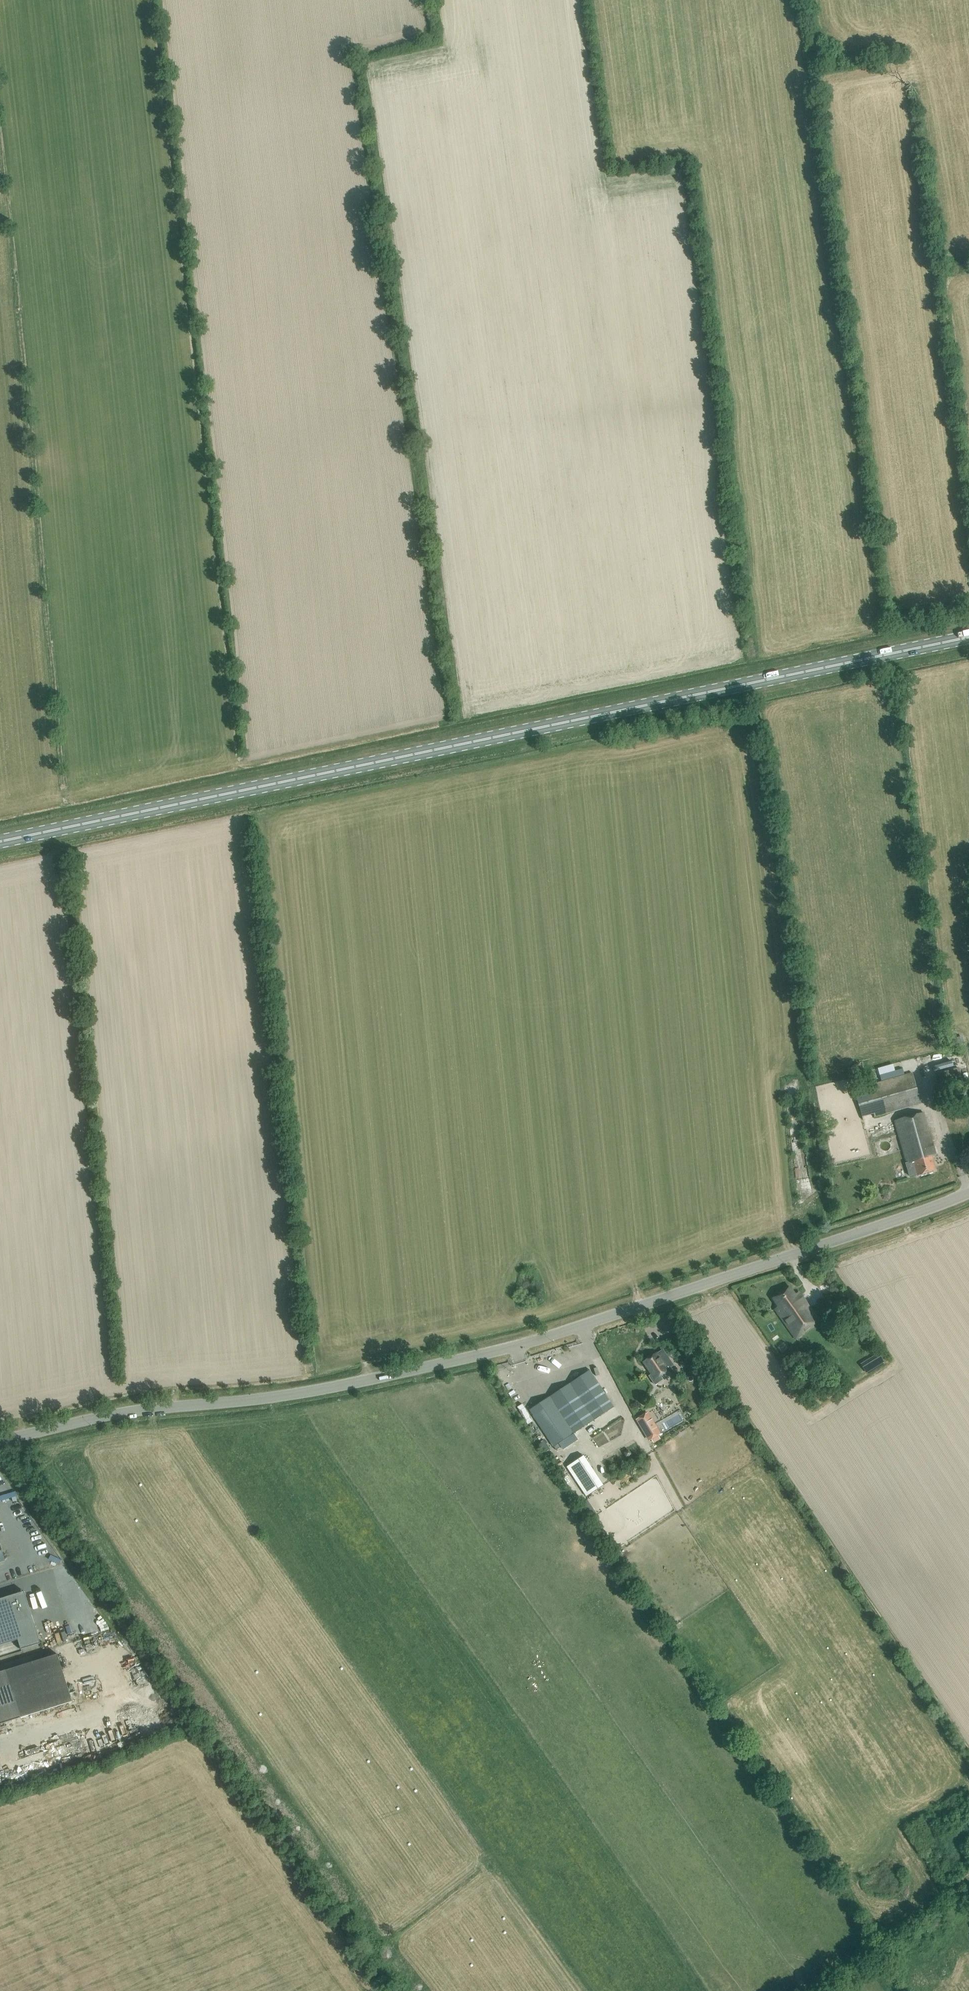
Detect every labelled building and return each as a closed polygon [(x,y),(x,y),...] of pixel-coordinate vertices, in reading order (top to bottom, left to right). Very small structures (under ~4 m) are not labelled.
[(912,1073),(854,1089),(862,1120),(921,1103),(912,1073)] [(923,1112),(895,1121),(907,1163),(912,1177),(936,1170),(931,1155),(935,1154),(923,1112)] [(795,1338),(819,1321),(820,1321),(799,1292),(796,1295),(790,1287),(773,1298),(779,1307),(775,1309),(795,1338)] [(656,1352),(646,1359),(650,1363),(646,1366),(651,1373),(648,1375),(654,1384),(661,1379),(659,1375),(668,1370),(662,1361),(667,1357),(662,1349),(656,1353),(656,1352)] [(553,1446),(612,1407),(590,1375),(532,1415),(553,1446)] [(664,1416),(669,1425),(689,1414),(684,1405),(664,1416)] [(645,1414),(638,1418),(642,1425),(649,1421),(645,1414)] [(613,1436),(621,1433),(616,1421),(609,1424),(613,1436)] [(654,1427),(646,1432),(650,1439),(658,1434),(654,1427)] [(606,1429),(595,1432),(597,1438),(608,1434),(606,1429)] [(583,1455),(567,1466),(586,1496),(603,1485),(583,1455)] [(24,1591),(0,1598),(0,1645),(18,1639),(21,1649),(40,1643),(24,1591)] [(57,1601),(42,1605),(44,1615),(60,1611),(57,1601)] [(51,1631),(54,1641),(60,1639),(57,1630),(51,1631)] [(0,1671),(0,1723),(72,1701),(57,1653),(0,1671)] [(76,1682),(80,1688),(85,1685),(81,1679),(76,1682)] [(85,1714),(86,1705),(72,1705),(72,1714),(85,1714)]
